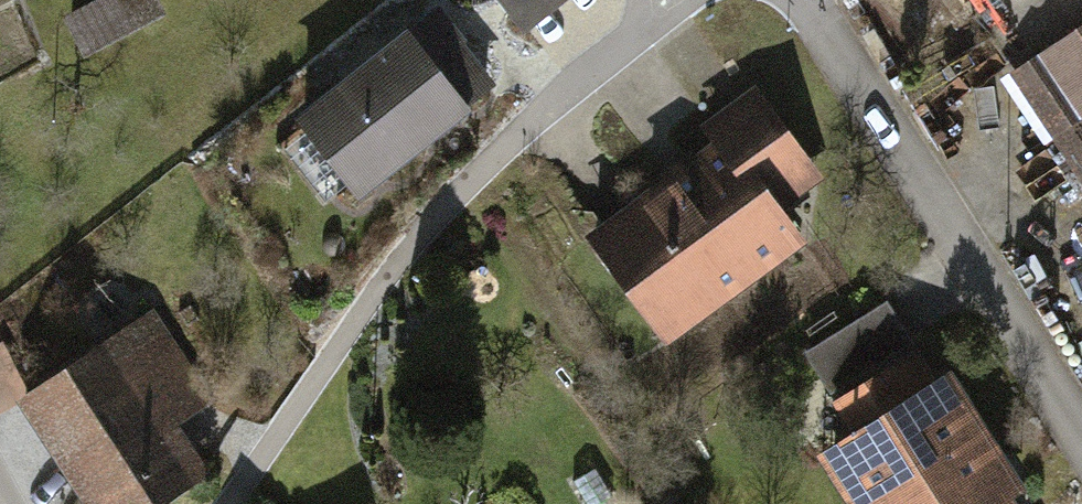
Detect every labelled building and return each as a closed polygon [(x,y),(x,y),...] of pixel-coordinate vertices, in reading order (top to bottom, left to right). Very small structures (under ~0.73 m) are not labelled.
[(144,15),(138,0),(83,0),(72,4),(85,37),(144,15)] [(519,26),(554,0),(499,0),(519,26)] [(1012,55),(1081,156),(1081,6),(1012,55)] [(431,7),(296,111),(361,195),(496,90),(431,7)] [(706,163),(587,243),(654,343),(805,242),(786,214),(826,186),(753,78),(681,126),(706,163)] [(8,398),(73,503),(169,503),(209,480),(173,420),(202,403),(147,313),(8,398)] [(839,503),(910,503),(990,457),(946,384),(814,462),(839,503)] [(990,457),(910,503),(1018,503),(990,457)]
